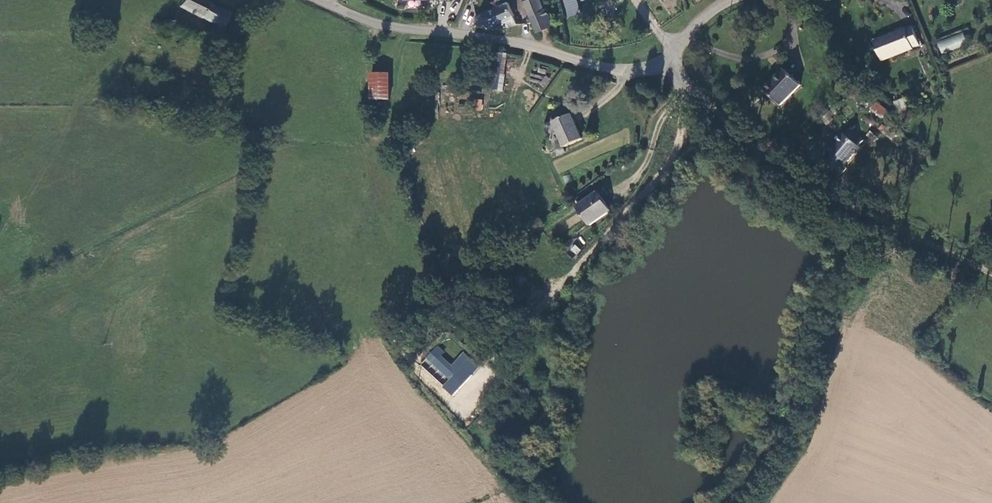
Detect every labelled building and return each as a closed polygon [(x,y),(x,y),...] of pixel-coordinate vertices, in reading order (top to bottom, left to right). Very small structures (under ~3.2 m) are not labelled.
[(231,14),(195,0),(181,0),(177,8),(223,27),(231,14)] [(539,32),(554,25),(547,8),(546,9),(541,0),(528,0),(526,1),(539,32)] [(500,31),(518,24),(510,3),(475,16),(478,25),(486,27),(487,28),(498,24),(500,31)] [(914,27),(911,28),(875,41),(882,60),(920,47),(914,27)] [(936,42),(940,54),(966,44),(962,32),(936,42)] [(492,83),(505,84),(508,54),(496,53),(492,83)] [(784,70),(764,90),(780,106),(800,86),(784,70)] [(389,99),(390,74),(373,74),(372,98),(389,99)] [(205,93),(207,85),(201,83),(198,91),(205,93)] [(482,110),(483,100),(474,98),(473,109),(482,110)] [(894,102),(898,114),(906,111),(902,99),(894,102)] [(879,118),(885,110),(875,100),(868,108),(879,118)] [(555,121),(564,146),(584,139),(575,114),(555,121)] [(882,134),(888,126),(884,122),(877,129),(882,134)] [(898,135),(888,126),(882,134),(891,142),(898,135)] [(851,130),(845,136),(858,148),(863,141),(851,130)] [(845,136),(844,136),(834,146),(833,145),(826,153),(828,155),(824,160),(840,175),(847,168),(844,166),(859,149),(858,148),(845,136)] [(599,191),(577,206),(590,225),(611,210),(599,191)] [(573,244),(569,250),(577,255),(581,249),(573,244)] [(437,345),(419,364),(453,395),(480,366),(463,351),(451,364),(441,355),(444,351),(437,345)]
